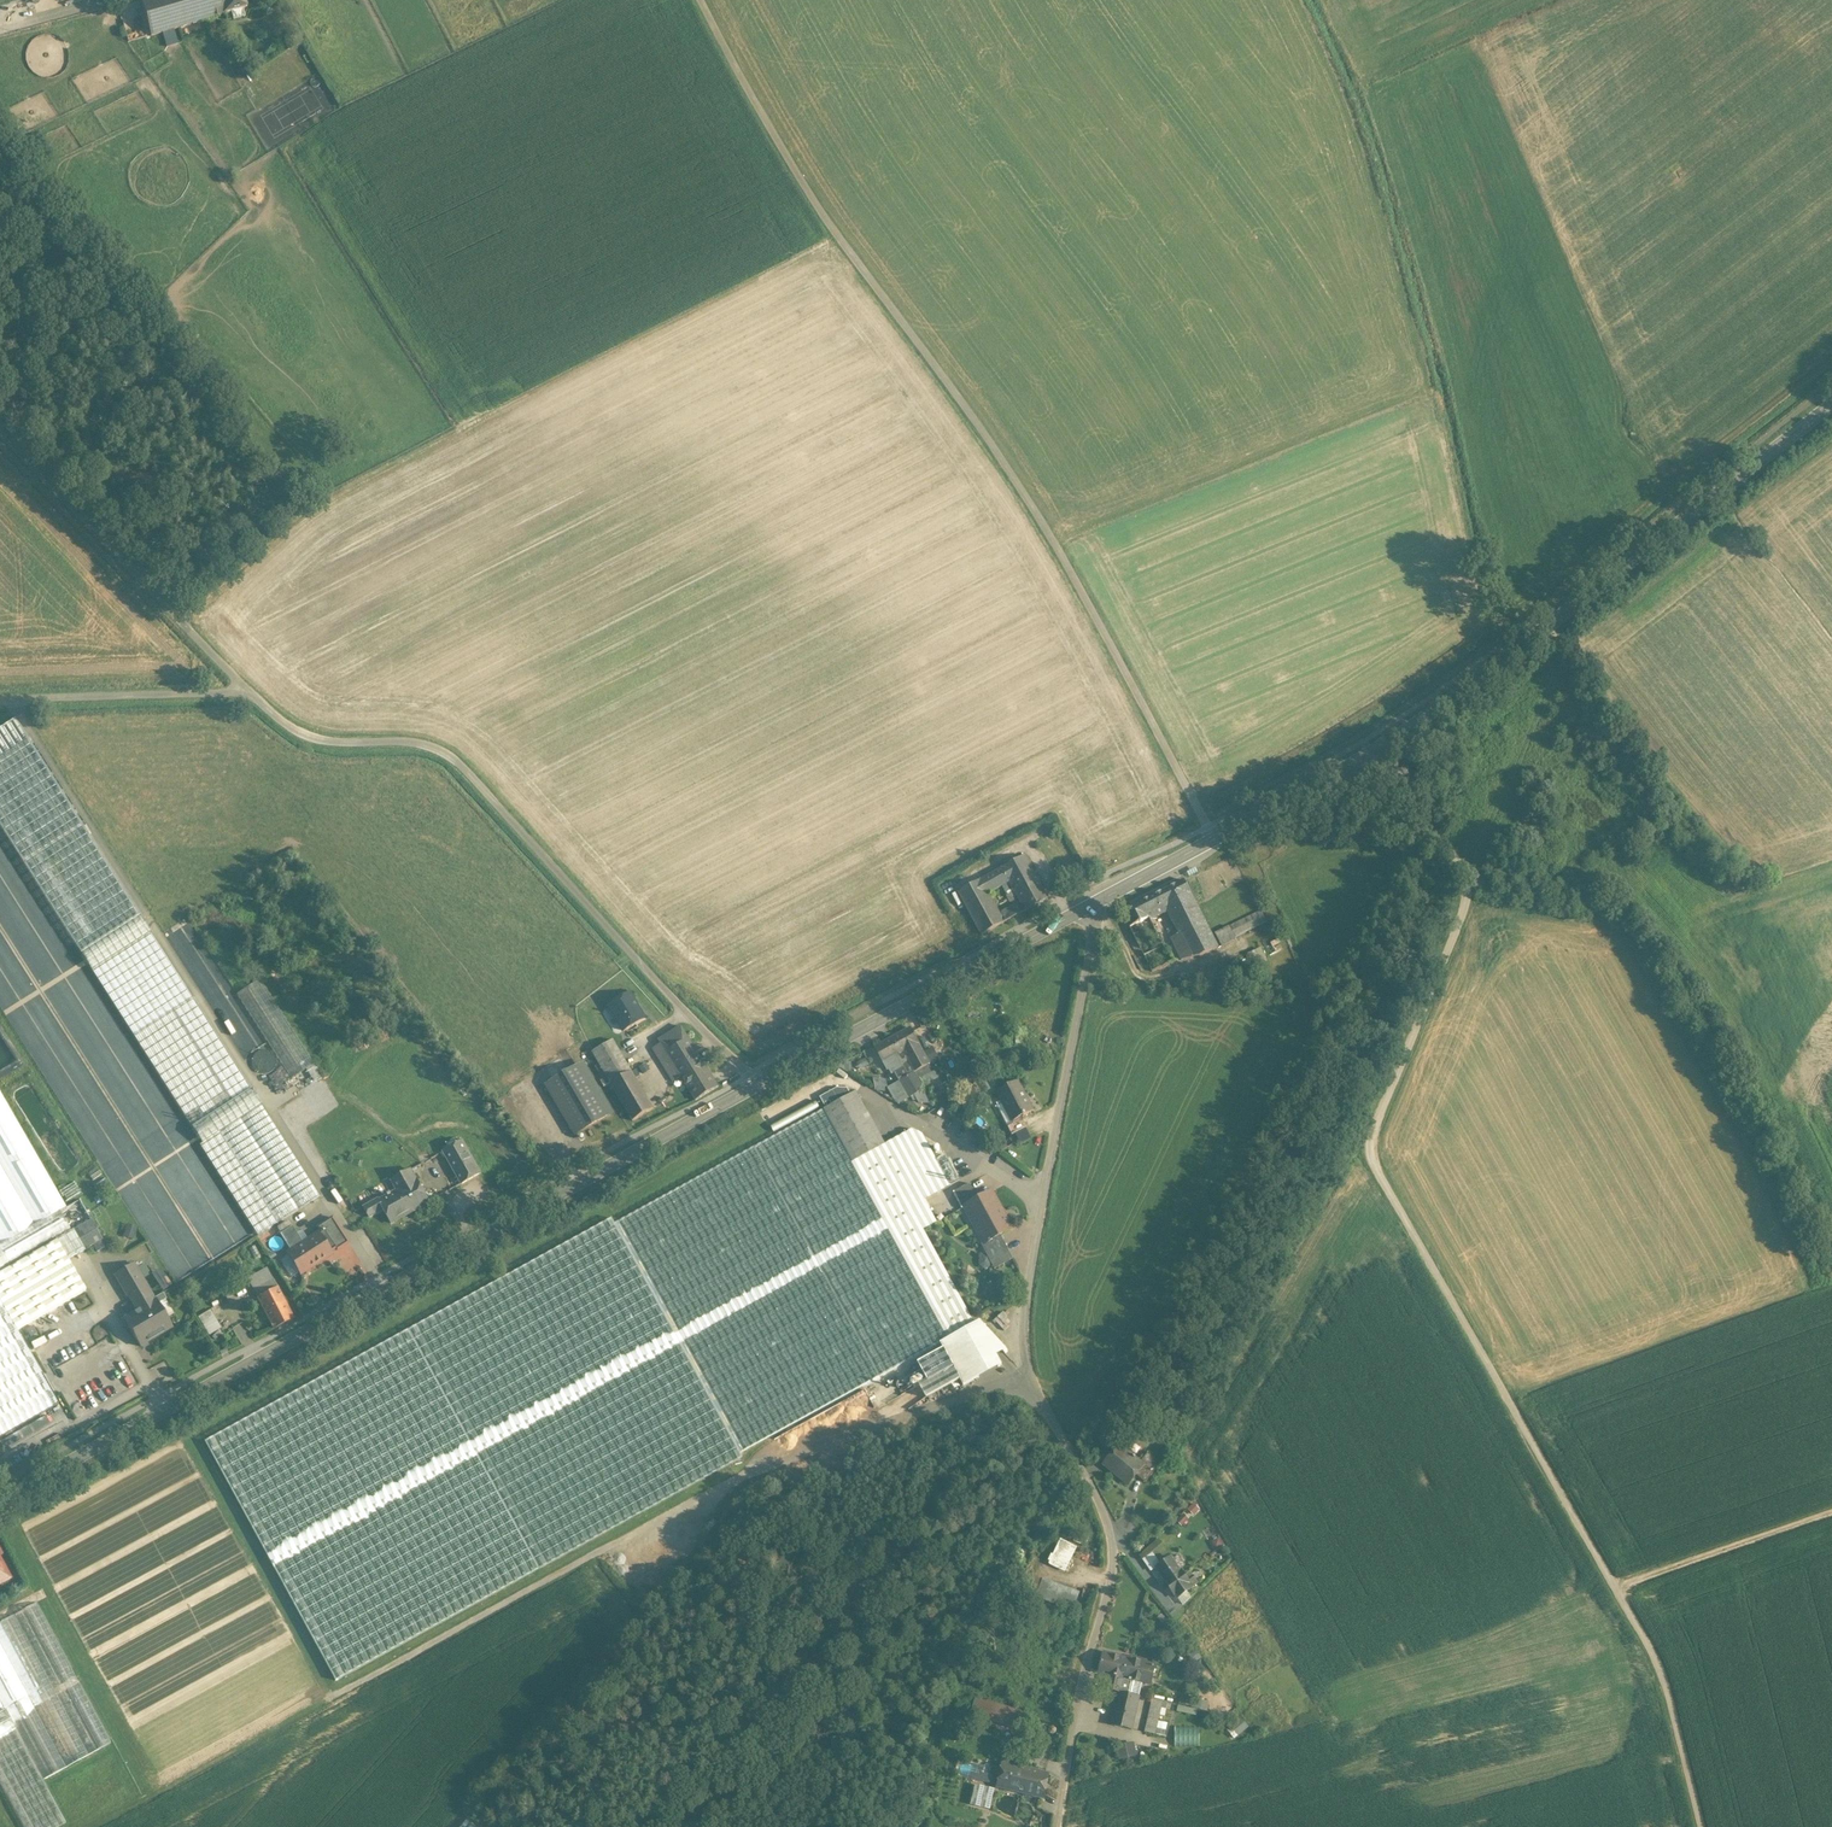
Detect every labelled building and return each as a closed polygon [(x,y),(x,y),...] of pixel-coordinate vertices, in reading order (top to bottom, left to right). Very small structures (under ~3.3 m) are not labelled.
[(140,1),(151,37),(211,19),(213,24),(217,23),(215,18),(224,15),(224,14),(220,0),(143,0),(140,1)] [(224,14),(246,8),(244,0),(220,0),(224,14)] [(15,719),(0,729),(0,826),(92,970),(151,933),(15,719)] [(1053,767),(1037,771),(1039,782),(1056,778),(1053,767)] [(1024,857),(1002,869),(1009,883),(1016,894),(1038,882),(1024,857)] [(1009,883),(1002,869),(981,881),(988,895),(1002,887),(1009,883)] [(1196,869),(1187,873),(1189,877),(1198,873),(1196,869)] [(981,881),(958,893),(982,937),(1005,924),(988,895),(981,881)] [(1184,881),(1132,908),(1139,922),(1140,923),(1149,918),(1150,920),(1167,912),(1164,907),(1191,893),(1184,881)] [(1038,882),(1016,894),(1021,903),(1026,912),(1048,899),(1038,882)] [(1009,883),(1002,887),(1013,908),(1021,903),(1016,894),(1009,883)] [(1191,893),(1164,907),(1167,912),(1179,936),(1172,940),(1182,960),(1200,957),(1218,948),(1191,893)] [(1021,903),(1013,908),(1018,916),(1026,912),(1021,903)] [(1261,911),(1229,927),(1235,940),(1268,924),(1261,911)] [(1150,920),(1149,918),(1140,923),(1139,922),(1129,927),(1152,972),(1172,963),(1174,962),(1166,946),(1164,947),(1150,920)] [(1229,927),(1215,934),(1221,947),(1235,940),(1229,927)] [(151,933),(92,970),(134,1036),(175,1010),(193,999),(151,933)] [(1260,950),(1222,966),(1228,979),(1266,963),(1260,950)] [(259,980),(236,994),(290,1079),(303,1070),(310,1080),(319,1074),(259,980)] [(630,994),(609,1006),(624,1031),(645,1019),(630,994)] [(252,1089),(194,998),(193,999),(175,1010),(233,1101),(252,1089)] [(233,1101),(175,1010),(134,1036),(192,1127),(233,1101)] [(681,1026),(658,1040),(660,1044),(666,1053),(688,1039),(681,1026)] [(909,1029),(876,1047),(884,1062),(898,1055),(904,1052),(918,1044),(909,1029)] [(718,1087),(688,1039),(666,1053),(669,1058),(681,1077),(696,1101),(718,1087)] [(631,1071),(613,1040),(592,1052),(611,1084),(631,1071)] [(666,1053),(660,1044),(653,1049),(662,1063),(669,1058),(666,1053)] [(929,1065),(918,1044),(904,1052),(907,1059),(915,1073),(926,1067),(929,1065)] [(276,1063),(276,1059),(274,1055),(271,1051),(267,1050),(263,1049),(258,1051),(255,1053),(253,1057),(252,1061),(253,1066),(256,1069),(259,1072),(263,1073),(268,1072),(271,1070),(274,1067),(276,1063)] [(898,1055),(884,1062),(888,1069),(902,1062),(898,1055)] [(681,1077),(669,1058),(662,1063),(673,1082),(681,1077)] [(907,1059),(902,1062),(888,1069),(892,1075),(896,1073),(910,1098),(925,1089),(928,1093),(940,1086),(932,1073),(930,1074),(926,1067),(915,1073),(907,1059)] [(611,1113),(583,1065),(547,1085),(576,1134),(611,1113)] [(966,1070),(956,1076),(963,1087),(973,1081),(966,1070)] [(631,1071),(611,1084),(611,1085),(615,1091),(633,1121),(653,1109),(631,1071)] [(115,1188),(150,1166),(93,1076),(85,1081),(89,1088),(82,1093),(90,1106),(86,1109),(88,1113),(82,1116),(85,1121),(77,1127),(115,1188)] [(886,1090),(885,1078),(873,1078),(874,1090),(886,1090)] [(1017,1082),(997,1092),(1014,1125),(1023,1120),(1022,1117),(1023,1117),(1023,1118),(1025,1116),(1033,1112),(1017,1082)] [(611,1085),(605,1088),(609,1095),(615,1091),(611,1085)] [(233,1101),(192,1127),(202,1143),(220,1132),(262,1106),(252,1089),(233,1101)] [(885,1145),(856,1092),(824,1109),(853,1162),(885,1145)] [(0,1093),(0,1165),(35,1226),(59,1212),(66,1208),(0,1093)] [(815,1101),(770,1126),(774,1133),(819,1108),(815,1101)] [(320,1196),(262,1106),(220,1132),(277,1223),(320,1196)] [(612,1219),(409,1330),(539,1570),(743,1458),(740,1453),(975,1324),(924,1230),(911,1207),(925,1200),(932,1196),(899,1137),(885,1145),(853,1162),(824,1109),(615,1224),(612,1219)] [(1014,1125),(1008,1128),(1012,1136),(1027,1128),(1023,1120),(1014,1125)] [(945,1155),(937,1160),(923,1135),(913,1130),(899,1137),(932,1196),(951,1186),(950,1185),(959,1180),(945,1155)] [(277,1223),(220,1132),(202,1143),(201,1144),(259,1235),(277,1223)] [(463,1141),(443,1152),(461,1185),(481,1174),(463,1141)] [(0,1165),(0,1243),(1,1245),(35,1226),(0,1165)] [(417,1180),(416,1180),(410,1170),(392,1181),(397,1190),(390,1194),(390,1193),(387,1195),(388,1196),(386,1196),(387,1197),(379,1201),(392,1224),(430,1202),(417,1180)] [(969,1184),(953,1193),(962,1210),(965,1208),(965,1207),(978,1200),(969,1184)] [(1012,1229),(991,1192),(978,1200),(965,1207),(965,1208),(985,1243),(985,1244),(1000,1235),(1012,1229)] [(937,1222),(925,1200),(911,1207),(924,1230),(937,1222)] [(80,1201),(60,1212),(71,1231),(73,1230),(90,1220),(80,1201)] [(0,1246),(0,1250),(6,1260),(30,1246),(34,1253),(56,1240),(71,1231),(60,1212),(59,1212),(35,1226),(1,1245),(0,1246)] [(320,1233),(303,1244),(292,1226),(280,1234),(291,1252),(287,1254),(287,1255),(281,1259),(289,1272),(295,1268),(300,1274),(332,1253),(329,1249),(334,1246),(337,1251),(348,1243),(332,1218),(317,1228),(320,1233)] [(90,1220),(73,1230),(84,1250),(102,1240),(91,1220),(90,1220)] [(126,1223),(122,1235),(133,1239),(137,1226),(126,1223)] [(71,1231),(56,1240),(67,1260),(84,1250),(73,1230),(71,1231)] [(1000,1235),(985,1244),(985,1243),(981,1245),(995,1269),(1013,1259),(1000,1235)] [(17,1332),(22,1330),(86,1292),(67,1260),(56,1240),(34,1253),(9,1267),(0,1272),(0,1303),(17,1332)] [(6,1260),(5,1260),(9,1267),(34,1253),(30,1246),(6,1260)] [(9,1267),(5,1260),(6,1260),(0,1250),(0,1272),(9,1267)] [(133,1264),(115,1275),(123,1290),(142,1279),(133,1264)] [(160,1291),(169,1286),(160,1268),(151,1272),(160,1291)] [(267,1269),(247,1280),(253,1291),(273,1280),(267,1269)] [(142,1279),(123,1290),(128,1298),(131,1296),(147,1287),(142,1279)] [(273,1280),(253,1291),(257,1298),(277,1288),(273,1280)] [(147,1287),(131,1296),(140,1310),(155,1301),(147,1287)] [(257,1298),(274,1329),(293,1319),(277,1288),(257,1298)] [(140,1310),(124,1319),(140,1347),(172,1328),(156,1301),(155,1301),(140,1310)] [(58,1404),(0,1303),(0,1438),(58,1404)] [(221,1328),(210,1310),(198,1317),(209,1336),(221,1328)] [(539,1570),(409,1330),(206,1442),(336,1681),(539,1570)] [(944,1349),(918,1363),(928,1381),(954,1367),(944,1349)] [(1102,1456),(1107,1460),(1115,1451),(1109,1446),(1102,1456)] [(1133,1457),(1119,1446),(1115,1451),(1107,1460),(1104,1464),(1129,1484),(1136,1475),(1144,1465),(1141,1463),(1135,1458),(1136,1457),(1134,1456),(1133,1457)] [(1161,1464),(1148,1453),(1141,1463),(1144,1465),(1136,1475),(1146,1482),(1161,1464)] [(1063,1541),(1051,1566),(1066,1573),(1078,1548),(1063,1541)] [(1153,1542),(1139,1555),(1142,1559),(1157,1546),(1153,1542)] [(607,1562),(640,1597),(658,1581),(624,1545),(607,1562)] [(1149,1557),(1157,1568),(1167,1560),(1160,1549),(1149,1557)] [(1173,1559),(1171,1557),(1167,1560),(1157,1568),(1171,1588),(1185,1577),(1180,1569),(1186,1565),(1179,1555),(1173,1559)] [(9,1578),(0,1561),(0,1583),(9,1578)] [(1190,1573),(1185,1577),(1171,1588),(1177,1597),(1188,1590),(1198,1583),(1190,1573)] [(1043,1580),(1032,1576),(1025,1594),(1036,1598),(1043,1580)] [(1070,1590),(1043,1580),(1036,1598),(1063,1608),(1070,1590)] [(1177,1597),(1184,1607),(1194,1597),(1188,1590),(1177,1597)] [(0,1623),(0,1784),(24,1826),(59,1826),(66,1823),(43,1780),(111,1743),(36,1603),(0,1623)] [(1127,1659),(1105,1654),(1105,1653),(1104,1653),(1100,1672),(1107,1674),(1105,1682),(1108,1682),(1106,1689),(1119,1692),(1129,1694),(1132,1680),(1124,1678),(1128,1659),(1127,1659)] [(1139,1659),(1137,1660),(1137,1661),(1128,1659),(1124,1678),(1132,1680),(1129,1694),(1139,1696),(1142,1682),(1149,1684),(1153,1668),(1154,1668),(1154,1665),(1145,1663),(1144,1660),(1139,1659)] [(1129,1694),(1119,1692),(1112,1725),(1132,1730),(1139,1696),(1129,1694)] [(1207,1710),(1208,1700),(1179,1696),(1177,1711),(1196,1714),(1197,1708),(1207,1710)] [(996,1704),(975,1698),(970,1715),(991,1721),(996,1704)] [(1153,1699),(1146,1732),(1155,1734),(1163,1701),(1153,1699)] [(1010,1709),(996,1704),(991,1721),(1005,1725),(1007,1718),(1010,1709)] [(1014,1720),(1007,1718),(1005,1725),(1012,1727),(1014,1720)] [(1242,1719),(1234,1723),(1239,1732),(1247,1728),(1242,1719)] [(1177,1729),(1177,1743),(1200,1743),(1200,1729),(1177,1729)] [(1118,1745),(1121,1759),(1138,1755),(1135,1742),(1118,1745)] [(992,1767),(959,1759),(955,1775),(988,1783),(992,1767)] [(1049,1774),(1002,1763),(997,1786),(1044,1798),(1049,1774)] [(995,1790),(975,1785),(971,1805),(990,1809),(995,1790)]
